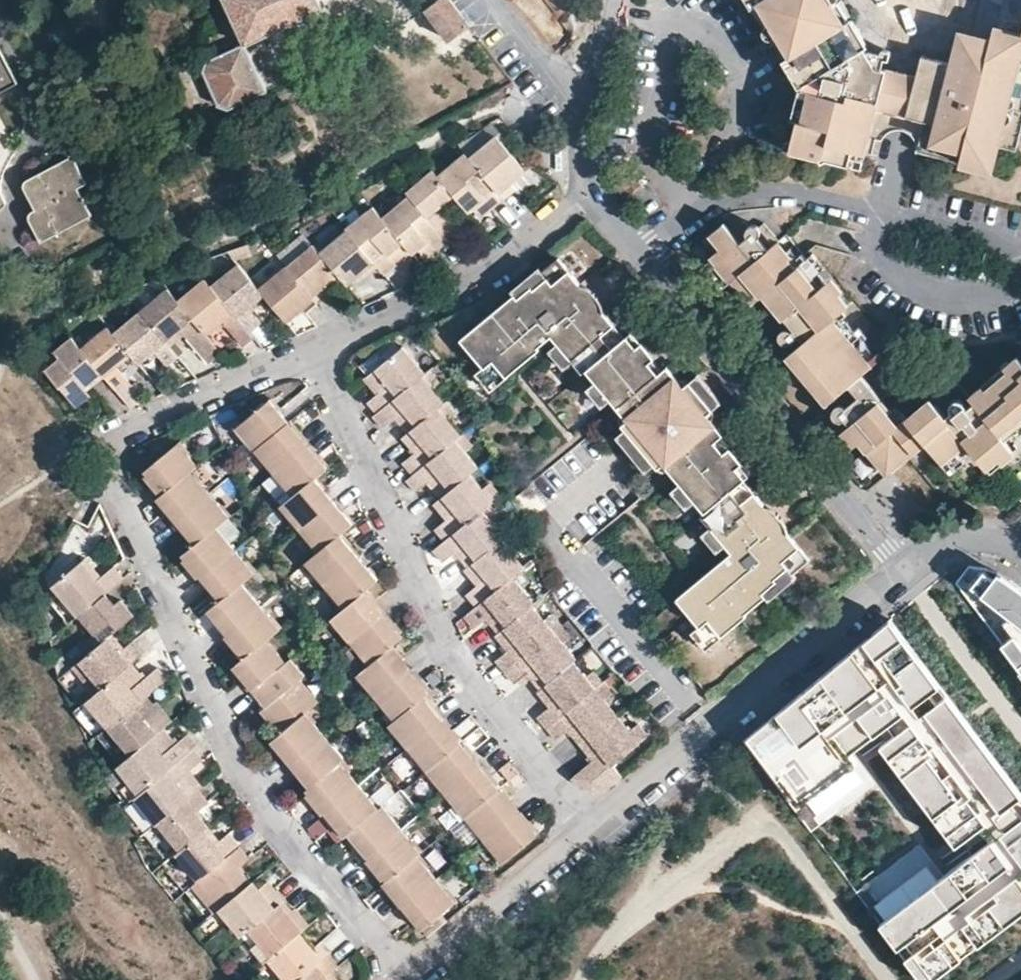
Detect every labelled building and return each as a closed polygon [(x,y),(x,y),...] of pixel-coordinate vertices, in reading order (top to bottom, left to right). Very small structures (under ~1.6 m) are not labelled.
[(244,44),(246,47),(324,9),(320,0),(223,0),(244,44)] [(425,10),(449,41),(471,25),(451,0),(439,0),(425,10)] [(801,86),(785,149),(804,154),(801,166),(829,174),(833,161),(865,169),(874,131),(899,137),(902,138),(918,76),(915,75),(889,69),(888,71),(884,69),(876,67),(865,48),(869,45),(842,0),(750,0),(801,86)] [(1008,29),(996,26),(992,40),(959,32),(952,64),(923,57),(918,76),(902,138),(931,145),(929,159),(995,175),(1001,148),(1017,152),(1020,135),(1020,32),(1008,29)] [(229,111),(266,93),(246,47),(244,44),(206,62),(205,78),(218,105),(229,111)] [(15,82),(0,53),(0,91),(15,82)] [(496,136),(471,155),(507,198),(516,191),(511,183),(525,171),(496,136)] [(471,155),(467,151),(440,173),(456,193),(472,212),(477,207),(486,200),(494,210),(507,198),(471,155)] [(73,157),(64,161),(70,172),(78,168),(73,157)] [(85,182),(78,168),(70,172),(64,161),(26,178),(25,180),(24,182),(24,185),(33,206),(47,236),(89,216),(76,187),(85,182)] [(434,167),(408,189),(412,194),(451,239),(462,229),(443,205),(456,193),(440,173),(434,167)] [(437,250),(451,239),(412,194),(384,216),(407,243),(415,253),(420,249),(429,241),(437,250)] [(485,217),(494,210),(486,200),(477,207),(485,217)] [(374,204),(348,226),(349,228),(381,266),(388,275),(397,267),(390,258),(407,243),(384,216),(374,204)] [(47,236),(33,206),(26,210),(40,240),(47,236)] [(725,225),(710,237),(716,244),(711,248),(721,260),(718,264),(752,305),(764,295),(785,320),(779,326),(783,331),(779,334),(779,336),(779,338),(780,341),(772,347),(783,360),(789,355),(829,404),(874,366),(854,342),(835,319),(843,312),(804,264),(797,268),(777,243),(779,242),(765,225),(760,227),(758,225),(756,225),(753,225),(751,225),(746,219),(731,232),(725,225)] [(381,266),(349,228),(322,250),(338,270),(350,284),(356,279),(366,271),(370,275),(381,266)] [(306,231),(280,253),(289,264),(316,242),(306,231)] [(429,241),(420,249),(428,257),(437,250),(429,241)] [(338,270),(322,250),(316,242),(289,264),(316,296),(335,280),(332,276),(338,270)] [(415,253),(407,243),(390,258),(397,267),(415,253)] [(723,433),(706,413),(700,417),(677,390),(683,384),(667,366),(662,370),(631,332),(625,337),(603,311),(597,316),(574,288),(579,284),(558,258),(542,271),(545,274),(517,298),(514,295),(461,338),(484,367),(492,359),(505,375),(552,337),(558,343),(572,361),(582,374),(586,370),(596,381),(611,399),(628,420),(624,425),(627,428),(655,463),(659,467),(663,463),(680,484),(695,501),(704,512),(699,516),(709,528),(724,545),(730,553),(677,598),(700,625),(708,619),(720,633),(763,597),(761,593),(788,570),(792,574),(808,560),(786,534),(781,539),(758,512),(764,507),(743,481),(749,476),(718,437),(723,433)] [(261,286),(242,263),(214,285),(234,309),(251,330),(261,321),(250,307),(267,293),(261,286)] [(318,299),(316,296),(289,264),(261,286),(267,293),(290,321),(318,299)] [(510,291),(514,295),(517,298),(545,274),(542,271),(538,267),(510,291)] [(359,283),(370,275),(366,271),(356,279),(359,283)] [(214,285),(209,279),(182,302),(207,332),(225,317),(226,322),(243,341),(254,333),(251,330),(234,309),(214,285)] [(341,287),(335,280),(316,296),(318,299),(319,300),(328,293),(331,296),(341,287)] [(589,285),(579,284),(574,288),(597,316),(603,311),(603,300),(598,291),(589,285)] [(170,288),(144,310),(169,341),(184,329),(208,358),(220,348),(207,332),(182,302),(170,288)] [(169,341),(144,310),(116,333),(137,358),(142,365),(156,353),(169,368),(182,357),(169,341)] [(427,337),(443,329),(439,320),(423,326),(427,337)] [(116,333),(110,326),(85,347),(107,374),(110,379),(132,405),(145,399),(123,371),(137,358),(116,333)] [(85,347),(75,335),(57,352),(61,358),(49,369),(76,403),(79,405),(83,405),(86,404),(89,401),(89,400),(89,399),(90,397),(90,396),(90,395),(89,393),(89,392),(88,390),(107,374),(85,347)] [(564,368),(572,361),(558,343),(550,350),(564,368)] [(424,373),(416,362),(404,347),(379,367),(366,379),(378,393),(366,403),(374,414),(422,375),(424,373)] [(431,368),(432,367),(423,356),(416,362),(424,373),(431,368)] [(1018,357),(970,396),(958,382),(951,387),(946,392),(954,401),(952,404),(951,407),(950,409),(951,412),(952,414),(954,415),(956,417),(951,421),(934,403),(903,428),(891,414),(893,412),(882,399),(870,409),(861,398),(847,409),(841,408),(839,407),(837,409),(836,411),(836,414),(837,416),(830,423),(845,440),(852,435),(887,476),(926,444),(943,464),(967,444),(992,424),(1001,435),(1020,418),(1020,360),(1018,357)] [(506,377),(505,375),(492,359),(484,367),(477,373),(491,390),(506,377)] [(440,380),(431,368),(424,373),(422,375),(432,388),(440,380)] [(700,417),(706,413),(725,397),(702,369),(683,384),(677,390),(700,417)] [(90,395),(90,396),(110,379),(107,374),(88,390),(89,392),(89,393),(90,395)] [(438,407),(444,403),(432,388),(422,375),(374,414),(372,416),(383,429),(393,421),(405,435),(438,407)] [(602,406),(611,399),(596,381),(587,389),(602,406)] [(237,429),(254,449),(288,422),(271,401),(237,429)] [(458,414),(447,401),(444,403),(438,407),(449,421),(458,414)] [(460,435),(449,421),(438,407),(405,435),(401,438),(413,454),(401,465),(410,476),(455,438),(460,435)] [(288,422),(254,449),(273,472),(307,444),(288,422)] [(992,424),(967,444),(988,470),(1000,460),(1004,464),(1017,453),(1001,435),(992,424)] [(646,471),(655,463),(627,428),(617,437),(646,471)] [(473,445),(463,432),(460,435),(455,438),(466,451),(473,445)] [(470,471),(477,465),(466,451),(455,438),(410,476),(406,479),(418,492),(425,486),(436,499),(470,471)] [(189,470),(196,464),(179,443),(163,456),(145,471),(162,493),(189,470)] [(307,444),(273,472),(293,495),(314,478),(326,467),(307,444)] [(175,520),(208,493),(189,470),(162,493),(156,497),(175,520)] [(470,471),(436,499),(432,502),(446,520),(434,531),(442,541),(482,508),(490,501),(492,499),(483,487),(470,471)] [(314,478),(293,495),(279,506),(298,528),(332,500),(314,478)] [(492,499),(500,493),(491,481),(483,487),(492,499)] [(686,509),(695,501),(680,484),(672,491),(686,509)] [(227,515),(208,493),(175,520),(193,543),(215,525),(227,515)] [(332,500),(298,528),(318,552),(339,534),(352,524),(332,500)] [(490,501),(482,508),(491,520),(499,513),(490,501)] [(766,509),(764,507),(758,512),(781,539),(786,534),(786,525),(782,518),(775,512),(766,509)] [(501,537),(504,535),(491,520),(482,508),(442,541),(432,549),(443,562),(454,553),(466,566),(501,537)] [(180,554),(200,578),(234,549),(215,525),(193,543),(180,554)] [(716,551),(724,545),(709,528),(702,534),(716,551)] [(305,563),(323,585),(358,556),(339,534),(318,552),(305,563)] [(464,593),(474,605),(511,575),(520,567),(523,565),(513,552),(501,537),(466,566),(462,569),(474,584),(464,593)] [(523,565),(531,558),(521,546),(513,552),(523,565)] [(234,549),(200,578),(219,601),(240,583),(253,571),(234,549)] [(343,608),(365,589),(377,579),(358,556),(323,585),(343,608)] [(91,583),(95,580),(80,561),(75,564),(91,583)] [(52,584),(78,615),(80,613),(106,591),(123,577),(113,566),(95,580),(91,583),(75,564),(52,584)] [(1003,575),(992,569),(974,566),(960,567),(948,571),(1020,669),(1020,589),(1003,575)] [(520,567),(511,575),(521,586),(529,579),(520,567)] [(794,578),(792,574),(788,570),(761,593),(763,597),(766,600),(794,578)] [(530,604),(533,601),(521,586),(511,575),(474,605),(462,614),(473,627),(484,618),(496,632),(530,604)] [(240,583),(219,601),(208,609),(226,632),(259,605),(240,583)] [(330,618),(349,640),(384,612),(365,589),(343,608),(330,618)] [(118,605),(106,591),(80,613),(103,640),(107,636),(135,613),(125,600),(118,605)] [(496,660),(504,670),(553,630),(543,619),(530,604),(496,632),(492,635),(506,651),(496,660)] [(278,629),(259,605),(226,632),(245,656),(267,638),(278,629)] [(368,664),(390,646),(403,635),(384,612),(349,640),(368,664)] [(553,630),(561,624),(551,612),(543,619),(553,630)] [(722,635),(720,633),(708,619),(700,625),(692,632),(706,649),(722,635)] [(878,921),(923,979),(932,979),(1020,913),(1020,794),(890,619),(743,740),(794,808),(857,762),(844,745),(868,727),(965,856),(878,921)] [(570,636),(561,624),(553,630),(563,643),(570,636)] [(573,660),(575,658),(563,643),(553,630),(504,670),(514,683),(524,675),(537,690),(573,660)] [(103,640),(78,660),(100,687),(132,661),(143,651),(133,640),(119,650),(107,636),(103,640)] [(251,689),(285,661),(267,638),(245,656),(233,666),(251,689)] [(374,697),(408,669),(390,646),(368,664),(356,674),(374,697)] [(305,712),(318,701),(300,680),(305,675),(290,657),(285,661),(251,689),(266,708),(261,713),(278,734),(305,712)] [(537,690),(534,693),(547,708),(537,717),(546,728),(595,687),(585,676),(573,660),(537,690)] [(100,687),(85,699),(108,726),(146,694),(166,678),(157,667),(145,677),(132,661),(100,687)] [(428,692),(408,669),(374,697),(393,721),(424,695),(428,692)] [(595,687),(602,681),(593,670),(585,676),(595,687)] [(613,694),(602,681),(595,687),(605,700),(613,694)] [(582,743),(616,714),(605,700),(595,687),(546,728),(557,741),(571,730),(582,743)] [(146,694),(108,726),(130,753),(163,726),(173,718),(162,705),(157,709),(146,694)] [(442,718),(424,695),(393,721),(389,724),(408,747),(442,718)] [(290,764),(324,735),(305,712),(278,734),(270,741),(290,764)] [(630,731),(616,714),(582,743),(594,758),(572,776),(578,783),(580,785),(584,787),(586,788),(590,789),(599,789),(604,788),(608,787),(622,775),(613,764),(640,743),(630,731)] [(461,741),(442,718),(408,747),(427,770),(461,741)] [(638,725),(630,731),(640,743),(648,736),(638,725)] [(130,753),(116,764),(139,792),(193,746),(198,743),(188,732),(176,742),(163,726),(130,753)] [(340,761),(343,759),(324,735),(290,764),(309,787),(340,761)] [(480,765),(461,741),(427,770),(445,793),(480,765)] [(139,792),(133,796),(156,824),(158,822),(195,791),(203,784),(192,770),(204,760),(193,746),(139,792)] [(325,813),(359,785),(340,761),(309,787),(305,790),(325,813)] [(480,765),(445,793),(464,816),(498,787),(480,765)] [(378,808),(359,785),(325,813),(344,836),(348,833),(378,808)] [(498,787),(464,816),(482,839),(517,810),(498,787)] [(205,804),(195,791),(158,822),(180,849),(207,827),(196,813),(205,804)] [(378,808),(348,833),(367,856),(401,828),(382,805),(378,808)] [(517,810),(482,839),(502,862),(536,834),(517,810)] [(180,849),(176,852),(199,879),(240,846),(231,835),(220,842),(207,827),(180,849)] [(420,852),(401,828),(367,856),(386,880),(415,856),(420,852)] [(199,879),(193,884),(215,911),(218,908),(251,881),(240,867),(250,858),(240,846),(199,879)] [(415,856),(386,880),(382,883),(401,906),(434,878),(415,856)] [(454,902),(434,878),(401,906),(421,930),(425,927),(431,934),(448,921),(441,913),(454,902)] [(263,896),(274,887),(268,880),(258,889),(263,896)] [(218,908),(241,935),(247,930),(281,903),(284,900),(274,887),(263,896),(258,889),(251,881),(218,908)] [(309,924),(295,907),(292,909),(284,900),(281,903),(303,929),(309,924)] [(250,948),(262,962),(264,961),(301,931),(303,929),(281,903),(247,930),(257,943),(250,948)] [(257,943),(247,930),(241,935),(240,936),(250,948),(257,943)] [(301,931),(264,961),(281,979),(297,979),(330,953),(321,943),(315,948),(301,931)] [(328,976),(334,971),(340,966),(330,953),(297,979),(332,979),(328,976)] [(334,971),(328,976),(332,979),(341,979),(334,971)]
